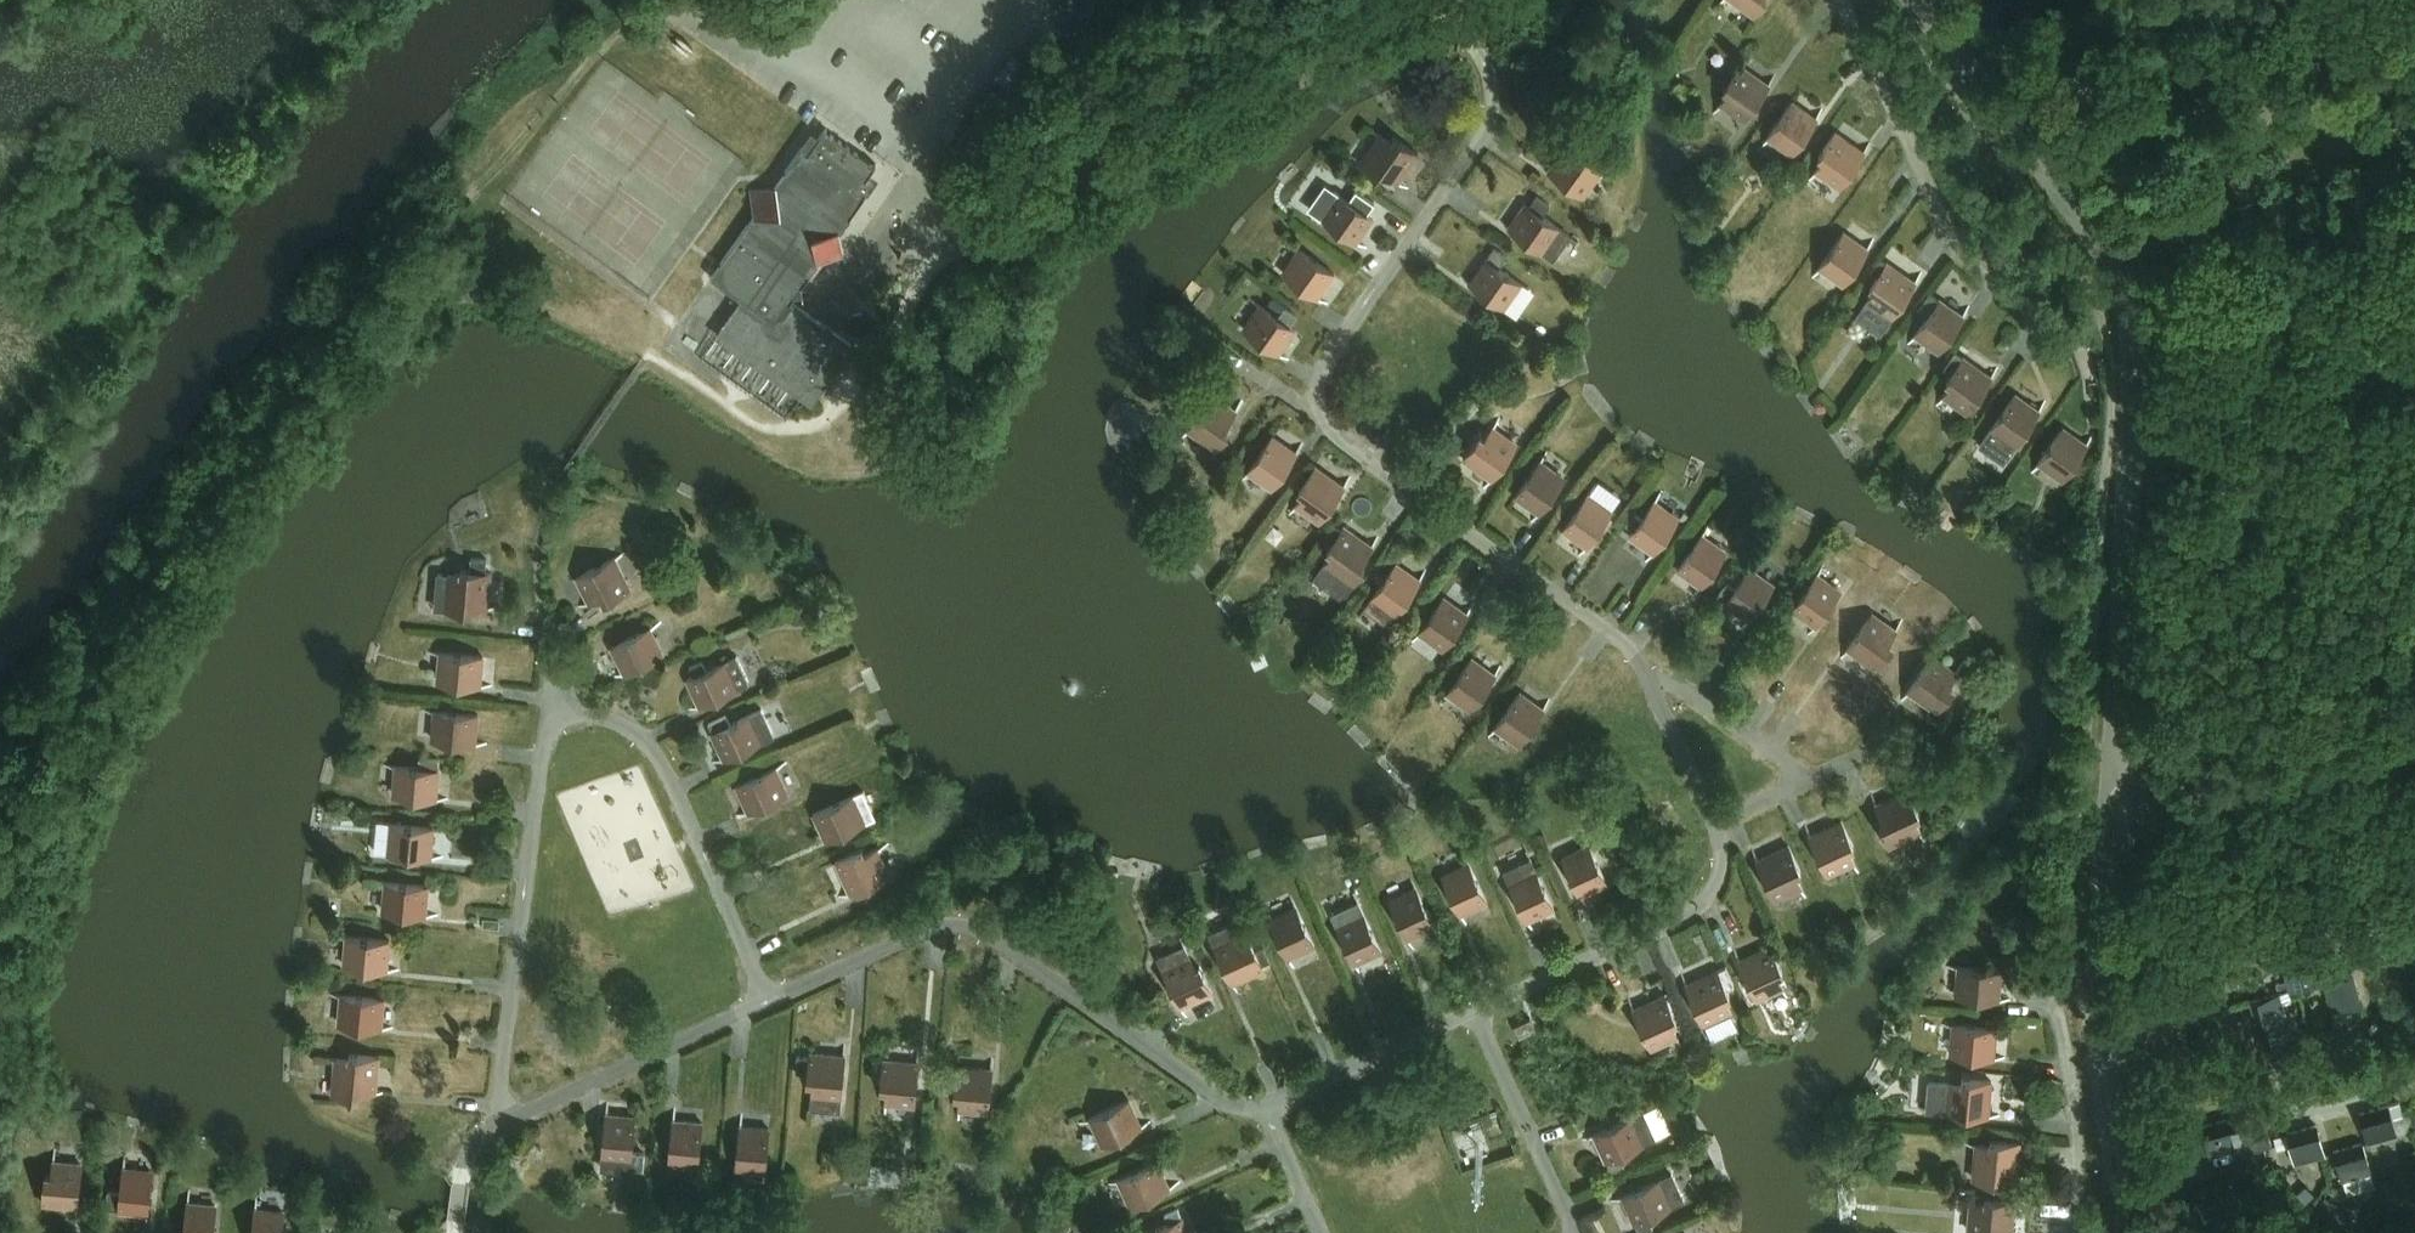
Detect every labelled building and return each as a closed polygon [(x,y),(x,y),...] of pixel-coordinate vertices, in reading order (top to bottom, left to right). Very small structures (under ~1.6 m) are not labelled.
[(1755,14),(1765,0),(1736,0),(1755,14)] [(1020,93),(1038,70),(1014,51),(996,74),(1020,93)] [(1572,81),(1583,74),(1572,56),(1561,62),(1572,81)] [(1770,84),(1741,64),(1724,88),(1729,91),(1722,102),(1745,119),(1770,84)] [(1794,101),(1769,136),(1793,152),(1818,117),(1794,101)] [(756,213),(711,276),(743,299),(719,334),(812,401),(853,344),(791,301),(821,258),(844,254),(840,231),(868,192),(861,187),(877,163),(827,128),(810,151),(803,146),(775,185),(752,190),(756,213)] [(1824,159),(1817,169),(1841,186),(1865,151),(1837,131),(1820,155),(1824,159)] [(1381,133),(1361,162),(1378,174),(1381,169),(1399,182),(1419,153),(1395,136),(1391,141),(1381,133)] [(1569,141),(1549,170),(1584,195),(1601,171),(1590,163),(1593,158),(1569,141)] [(2253,200),(2242,168),(2226,174),(2236,205),(2253,200)] [(1325,183),(1308,207),(1322,217),(1358,241),(1374,217),(1367,212),(1374,201),(1356,188),(1349,200),(1325,183)] [(2184,239),(2229,225),(2219,193),(2174,208),(2175,213),(2167,215),(2174,236),(2182,233),(2184,239)] [(1555,259),(1571,235),(1543,214),(1550,204),(1538,196),(1531,206),(1526,202),(1509,227),(1555,259)] [(1845,231),(1820,266),(1844,283),(1869,248),(1845,231)] [(1335,273),(1300,249),(1284,273),(1319,297),(1335,273)] [(1522,283),(1486,258),(1470,282),(1505,307),(1522,283)] [(1886,263),(1879,258),(1872,269),(1879,274),(1871,285),(1875,288),(1856,315),(1881,332),(1917,281),(1887,260),(1886,263)] [(1916,333),(1940,350),(1964,315),(1940,298),(1916,333)] [(1278,316),(1261,304),(1245,328),(1280,353),(1296,329),(1289,324),(1295,315),(1284,307),(1278,316)] [(1993,376),(1964,356),(1947,380),(1952,384),(1944,394),(1968,411),(1993,376)] [(1225,427),(1237,410),(1209,389),(1192,413),(1196,417),(1189,428),(1217,448),(1229,431),(1225,427)] [(2017,393),(1992,428),(2016,445),(2040,409),(2017,393)] [(2064,426),(2040,461),(2063,478),(2088,443),(2064,426)] [(1481,434),(1464,458),(1492,478),(1517,443),(1493,427),(1486,437),(1481,434)] [(1273,487),(1297,452),(1274,435),(1249,470),(1273,487)] [(1541,460),(1516,495),(1540,512),(1564,477),(1541,460)] [(1321,521),(1345,486),(1317,465),(1299,490),(1304,493),(1297,504),(1321,521)] [(1588,494),(1564,529),(1587,546),(1612,511),(1588,494)] [(1635,529),(1630,535),(1654,552),(1679,517),(1655,500),(1642,518),(1635,529)] [(1634,512),(1626,523),(1635,529),(1642,518),(1634,512)] [(1315,577),(1344,598),(1366,567),(1361,563),(1373,545),(1345,525),(1328,549),(1333,553),(1315,577)] [(1678,569),(1702,586),(1726,551),(1702,534),(1678,569)] [(492,571),(486,571),(488,558),(472,556),(471,569),(462,569),(461,574),(438,572),(435,607),(466,610),(467,604),(489,606),(492,571)] [(605,601),(631,587),(616,556),(577,575),(591,601),(602,595),(605,601)] [(1365,607),(1389,624),(1421,579),(1397,562),(1365,607)] [(1726,602),(1725,602),(1749,619),(1774,584),(1750,567),(1736,588),(1726,602)] [(1793,608),(1817,625),(1841,590),(1817,573),(1793,608)] [(1718,596),(1726,602),(1736,588),(1728,582),(1718,596)] [(1444,648),(1468,613),(1445,596),(1420,631),(1444,648)] [(1897,630),(1873,613),(1848,648),(1877,668),(1894,644),(1889,640),(1897,630)] [(626,671),(664,652),(651,626),(613,645),(626,671)] [(481,685),(484,655),(441,652),(439,681),(481,685)] [(750,682),(737,655),(708,669),(704,660),(692,665),(696,674),(687,678),(700,705),(739,687),(750,682)] [(1933,655),(1908,690),(1937,711),(1954,686),(1949,683),(1957,672),(1933,655)] [(1472,709),(1496,673),(1472,657),(1448,692),(1472,709)] [(1520,743),(1545,708),(1521,691),(1496,726),(1520,743)] [(712,731),(724,758),(773,735),(760,709),(712,731)] [(476,743),(479,714),(436,710),(433,739),(476,743)] [(397,765),(395,794),(437,798),(440,768),(397,765)] [(749,811),(787,793),(775,766),(736,784),(749,811)] [(1889,845),(1921,830),(1916,818),(1921,815),(1908,789),(1877,803),(1886,823),(1880,826),(1889,845)] [(826,840),(865,821),(853,795),(814,813),(826,840)] [(1829,873),(1855,861),(1849,849),(1855,846),(1842,819),(1810,834),(1829,873)] [(392,823),(390,852),(432,856),(435,827),(392,823)] [(1582,895),(1608,882),(1590,844),(1563,856),(1582,895)] [(1776,898),(1802,885),(1797,874),(1802,871),(1789,844),(1758,859),(1776,898)] [(851,892),(890,874),(877,848),(866,853),(863,848),(836,860),(851,892)] [(1531,857),(1505,869),(1528,920),(1555,907),(1531,857)] [(1462,913),(1488,901),(1470,862),(1443,875),(1462,913)] [(387,881),(384,910),(427,914),(429,885),(387,881)] [(1409,938),(1435,926),(1417,887),(1391,899),(1409,938)] [(1359,900),(1333,912),(1356,963),(1382,951),(1359,900)] [(1289,957),(1315,945),(1297,906),(1271,918),(1289,957)] [(1265,968),(1263,963),(1270,959),(1265,945),(1256,949),(1253,941),(1247,943),(1236,920),(1210,932),(1233,982),(1265,968)] [(388,969),(391,940),(348,936),(345,965),(388,969)] [(1185,943),(1158,956),(1182,1006),(1213,992),(1201,965),(1196,967),(1185,943)] [(1758,998),(1784,986),(1778,974),(1784,971),(1771,944),(1739,959),(1758,998)] [(2290,992),(2319,984),(2311,957),(2282,965),(2290,992)] [(2002,970),(1960,966),(1957,995),(2000,999),(2002,970)] [(1704,1022),(1731,1010),(1726,998),(1731,996),(1718,969),(1687,984),(1704,1022)] [(2334,1010),(2364,1002),(2355,972),(2326,980),(2334,1010)] [(2292,1002),(2289,992),(2251,1003),(2264,1047),(2292,1038),(2283,1005),(2292,1002)] [(1652,1047),(1678,1035),(1673,1023),(1678,1020),(1665,993),(1634,1008),(1652,1047)] [(383,1027),(385,998),(343,994),(340,1023),(383,1027)] [(1520,1036),(1536,1028),(1531,1017),(1515,1024),(1520,1036)] [(1997,1028),(1954,1024),(1952,1053),(1994,1057),(1997,1028)] [(808,1081),(814,1081),(812,1107),(841,1110),(846,1054),(811,1051),(810,1056),(797,1055),(796,1071),(809,1072),(808,1081)] [(377,1091),(380,1056),(350,1053),(350,1059),(337,1058),(334,1093),(363,1095),(364,1090),(377,1091)] [(916,1104),(919,1061),(884,1058),(882,1088),(888,1088),(886,1101),(916,1104)] [(989,1110),(993,1068),(958,1065),(955,1094),(961,1095),(960,1108),(989,1110)] [(1929,1080),(1926,1109),(1989,1115),(1992,1080),(1963,1077),(1962,1083),(1929,1080)] [(1103,1143),(1142,1126),(1130,1099),(1091,1117),(1103,1143)] [(2369,1141),(2399,1133),(2391,1105),(2361,1113),(2369,1141)] [(1657,1137),(1645,1110),(1594,1133),(1611,1171),(1624,1165),(1619,1154),(1657,1137)] [(602,1170),(631,1172),(636,1115),(607,1112),(602,1170)] [(2209,1157),(2254,1144),(2245,1115),(2200,1128),(2209,1157)] [(699,1164),(703,1121),(674,1119),(670,1161),(699,1164)] [(2297,1161),(2325,1153),(2317,1124),(2276,1135),(2278,1142),(2292,1139),(2297,1161)] [(766,1170),(770,1127),(741,1125),(737,1167),(766,1170)] [(1990,1145),(1977,1143),(1974,1178),(1995,1180),(1995,1174),(2017,1176),(2020,1141),(1991,1139),(1990,1145)] [(2343,1179),(2372,1171),(2364,1142),(2334,1150),(2343,1179)] [(78,1206),(83,1163),(54,1160),(52,1173),(47,1173),(44,1202),(78,1206)] [(1131,1204),(1170,1187),(1158,1161),(1120,1178),(1131,1204)] [(108,1190),(107,1208),(120,1210),(149,1213),(153,1170),(124,1167),(121,1192),(108,1190)] [(1685,1198),(1674,1172),(1622,1195),(1640,1232),(1653,1227),(1648,1216),(1685,1198)] [(1969,1230),(1998,1232),(2012,1232),(2015,1199),(1986,1197),(1985,1203),(1972,1201),(1969,1230)] [(217,1205),(188,1202),(185,1232),(215,1232),(217,1205)] [(285,1211),(256,1208),(254,1232),(283,1232),(285,1211)] [(1184,1216),(1157,1228),(1159,1232),(1192,1232),(1184,1216)]
